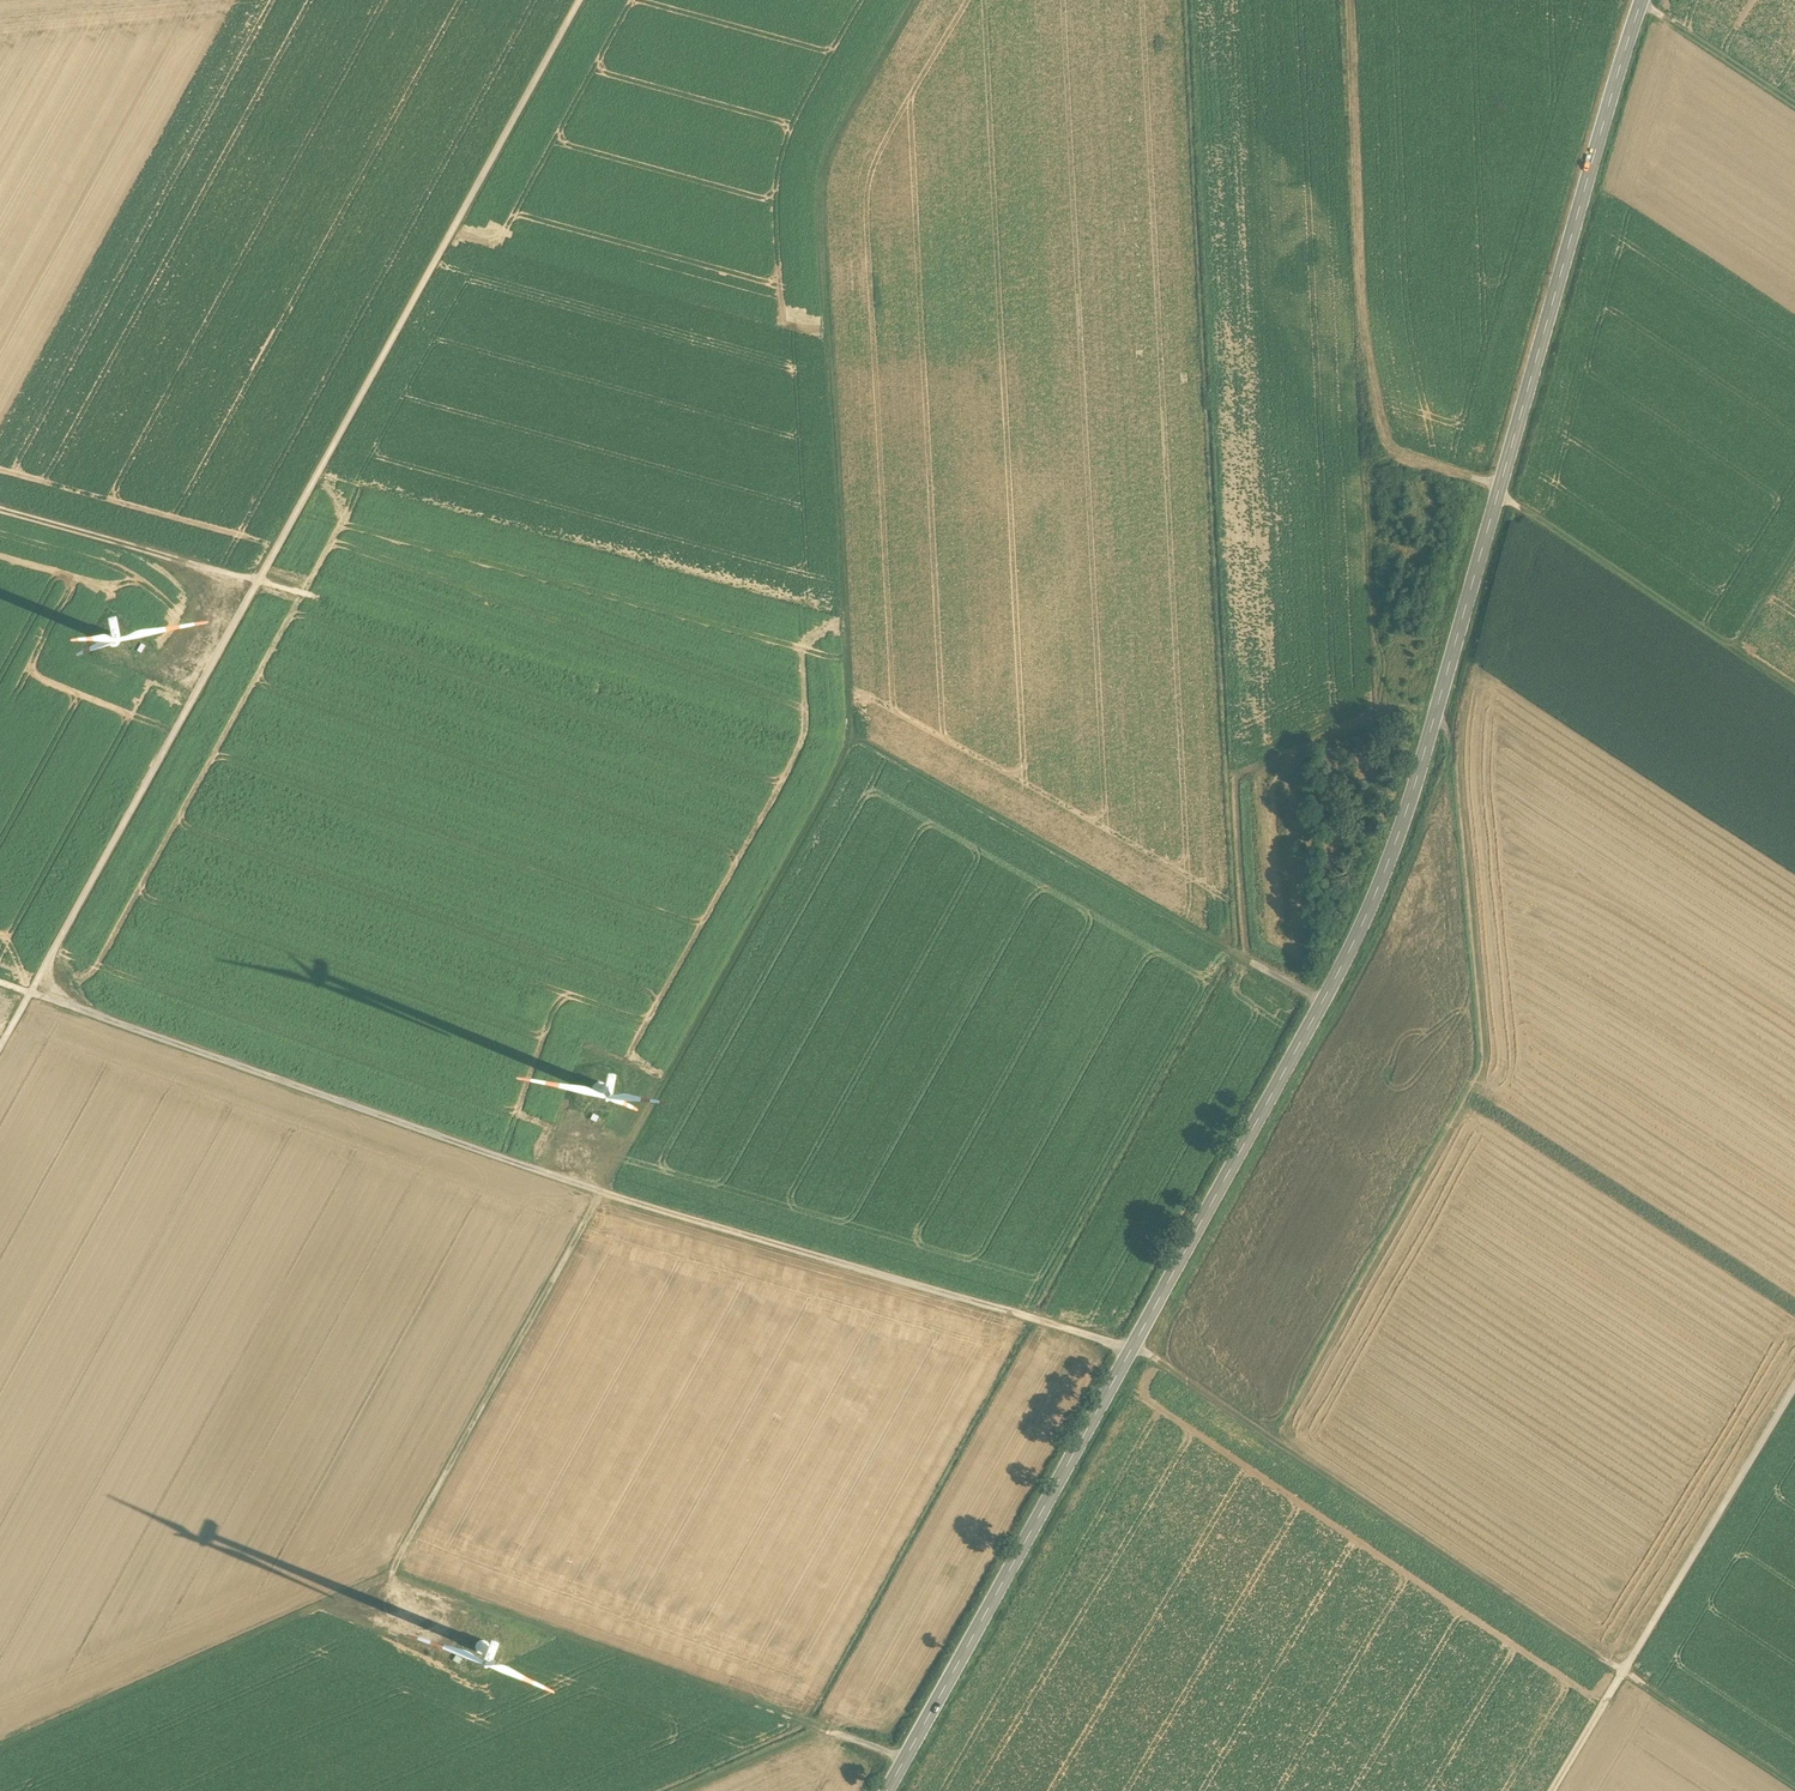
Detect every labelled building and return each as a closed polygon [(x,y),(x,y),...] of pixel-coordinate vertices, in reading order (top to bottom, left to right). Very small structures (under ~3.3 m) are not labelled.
[(140,643),(136,651),(141,655),(145,646),(140,643)] [(455,1655),(452,1661),(459,1663),(461,1658),(455,1655)]
